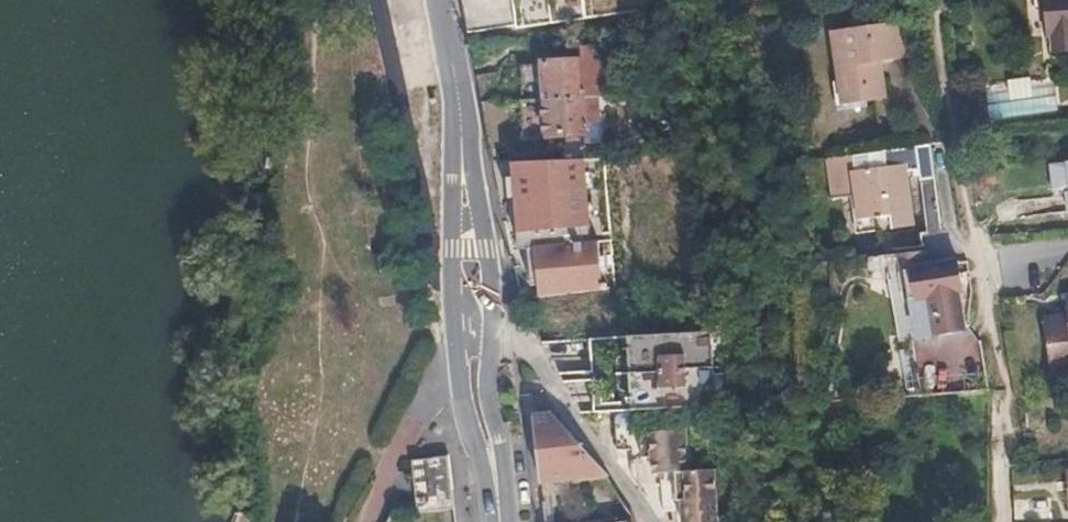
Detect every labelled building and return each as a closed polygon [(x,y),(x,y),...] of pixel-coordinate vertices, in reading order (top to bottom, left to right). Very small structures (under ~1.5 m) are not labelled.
[(637,0),(464,0),(470,31),(518,26),(520,32),(639,13),(637,0)] [(1051,36),(1055,37),(1056,51),(1067,50),(1067,0),(1048,0),(1051,36)] [(868,76),(867,69),(905,63),(908,61),(903,30),(838,39),(840,50),(824,53),(826,73),(820,74),(825,107),(847,105),(847,109),(878,104),(873,76),(868,76)] [(608,96),(606,48),(583,49),(583,57),(544,59),(543,62),(522,63),(524,100),(546,99),(585,97),(608,96)] [(981,83),(985,119),(1055,111),(1051,75),(981,83)] [(587,135),(585,97),(546,99),(548,136),(587,135)] [(867,168),(869,183),(875,230),(924,223),(918,179),(939,177),(939,172),(935,144),(913,148),(915,161),(867,168)] [(597,171),(515,165),(522,236),(602,241),(597,171)] [(606,255),(539,249),(542,298),(611,300),(606,255)] [(928,268),(926,252),(892,257),(895,273),(928,268)] [(962,330),(955,279),(963,278),(961,264),(928,268),(931,293),(913,295),(917,335),(962,330)] [(1066,297),(1067,316),(1045,318),(1050,365),(1067,363),(1067,297),(1066,297)] [(728,406),(724,352),(722,330),(631,337),(634,410),(728,406)] [(950,369),(949,344),(920,345),(920,349),(902,349),(903,391),(931,391),(931,369),(950,369)] [(609,474),(554,413),(535,414),(542,482),(609,474)] [(639,430),(641,472),(685,470),(683,428),(639,430)] [(458,509),(452,457),(417,460),(415,466),(421,513),(458,509)] [(677,521),(720,521),(719,471),(676,472),(677,521)]
